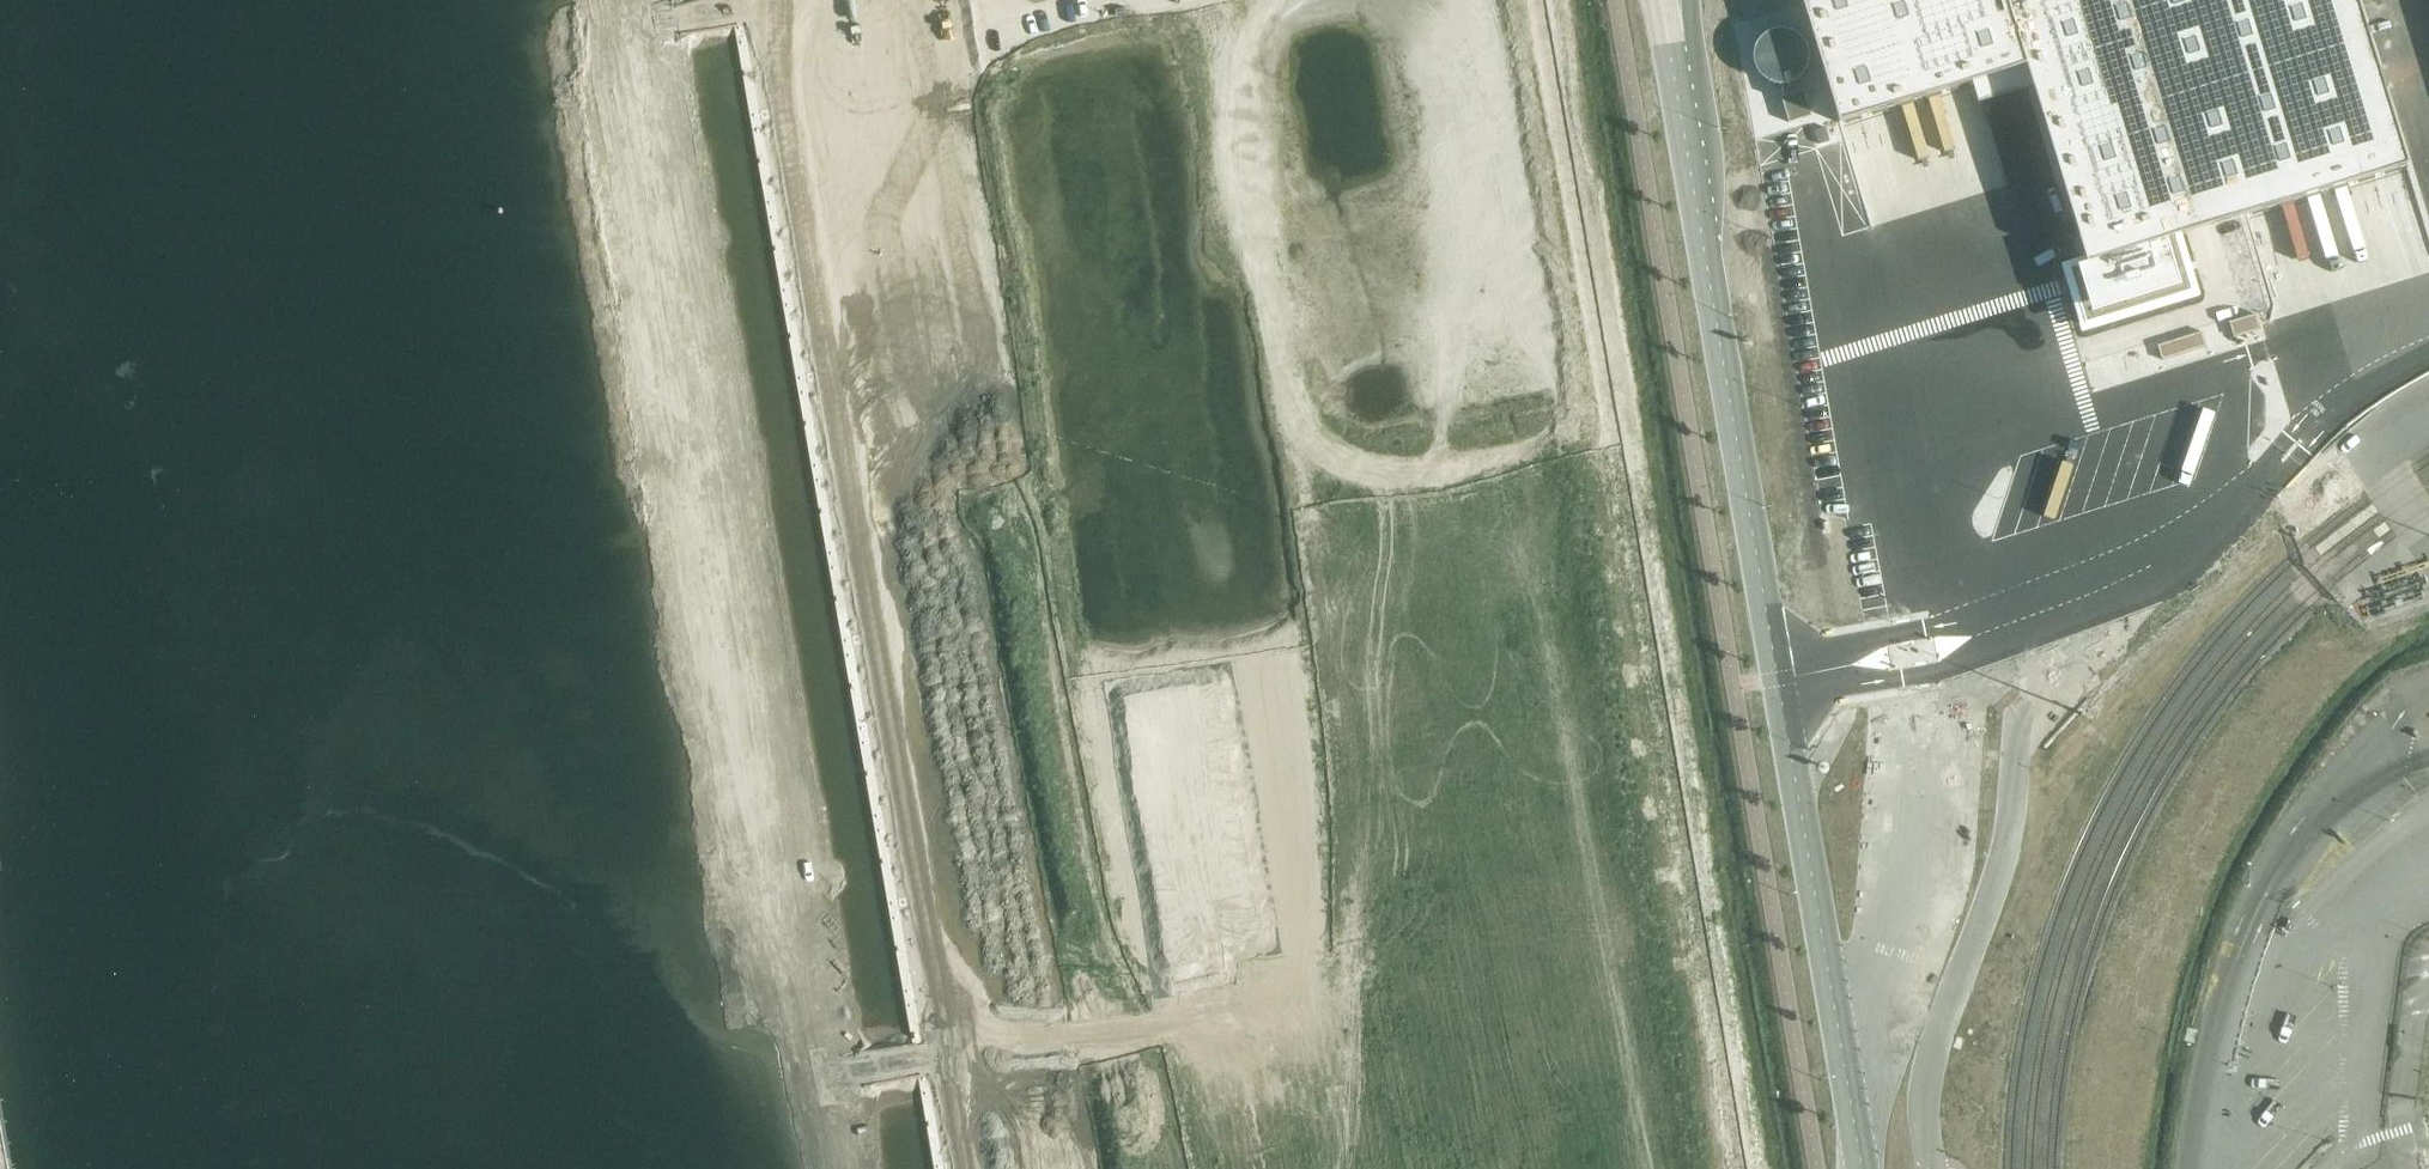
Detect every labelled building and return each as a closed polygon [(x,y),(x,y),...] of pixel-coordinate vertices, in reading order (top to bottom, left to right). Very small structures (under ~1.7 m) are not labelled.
[(1836,114),(2024,57),(2087,264),(2176,237),(2407,166),(2356,0),(1801,0),(1836,114)] [(1750,77),(1754,122),(1794,118),(1789,74),(1750,77)] [(2179,236),(2071,270),(2087,325),(2196,292),(2179,236)] [(2261,329),(2256,314),(2229,322),(2234,337),(2261,329)] [(2207,346),(2202,331),(2158,345),(2162,359),(2207,346)] [(2398,734),(2387,738),(2399,765),(2410,760),(2398,734)] [(2322,1155),(2330,1147),(2326,1142),(2317,1151),(2322,1155)]
